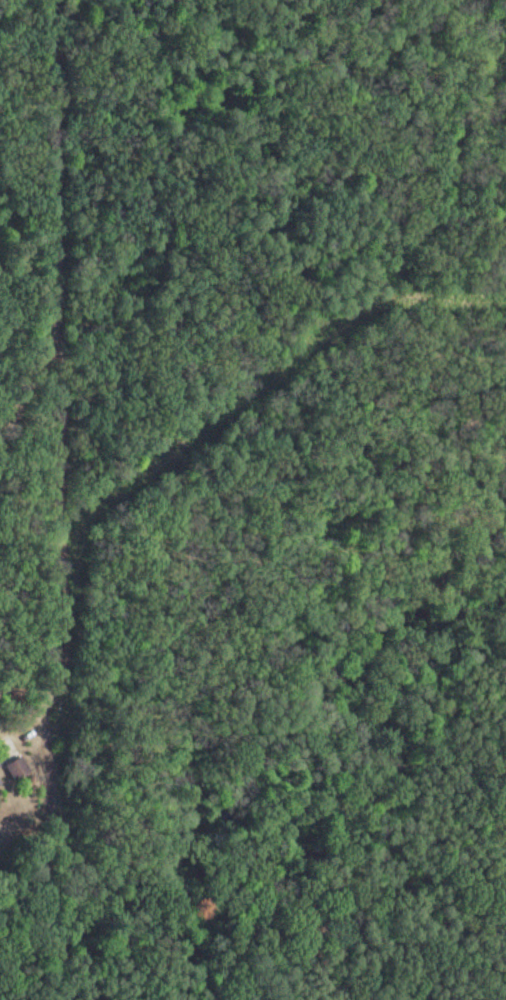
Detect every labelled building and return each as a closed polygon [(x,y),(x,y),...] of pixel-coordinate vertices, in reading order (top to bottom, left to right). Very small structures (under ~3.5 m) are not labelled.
[(6,766),(15,780),(29,771),(20,756),(6,766)]
